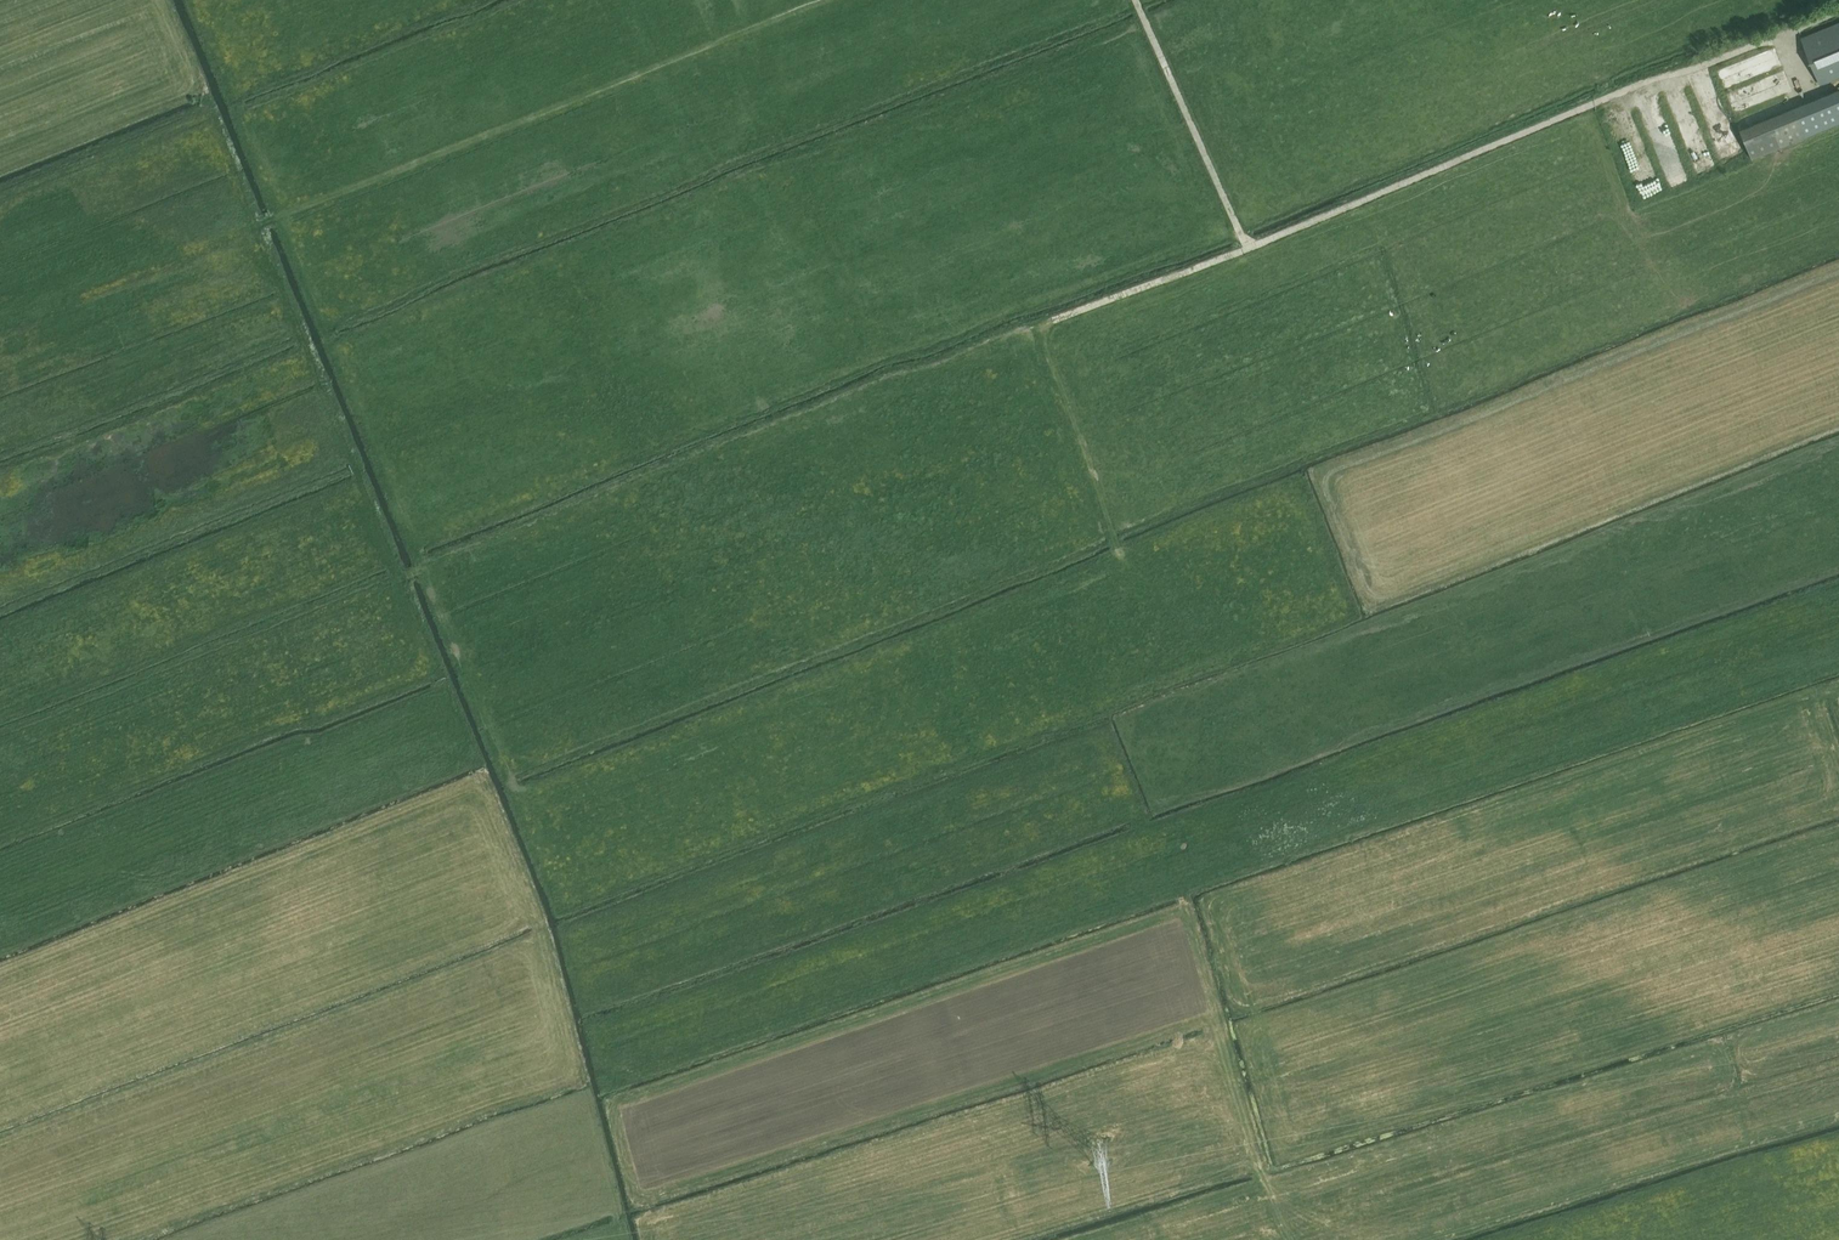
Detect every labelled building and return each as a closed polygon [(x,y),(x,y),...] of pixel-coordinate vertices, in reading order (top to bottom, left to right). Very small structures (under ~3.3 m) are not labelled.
[(1800,38),(1820,85),(1838,77),(1838,22),(1800,38)] [(1752,101),(1745,90),(1752,89),(1751,84),(1752,83),(1778,78),(1784,74),(1780,53),(1790,52),(1790,55),(1798,68),(1795,53),(1791,46),(1772,49),(1765,53),(1759,54),(1753,58),(1750,53),(1734,63),(1737,63),(1726,70),(1723,70),(1726,87),(1741,84),(1728,92),(1732,113),(1752,101)] [(1838,123),(1838,89),(1741,129),(1753,158),(1838,123)] [(1619,97),(1608,100),(1618,134),(1616,135),(1619,145),(1633,141),(1619,97)] [(1692,154),(1704,149),(1689,113),(1677,118),(1692,154)] [(1660,119),(1645,125),(1669,185),(1684,179),(1660,119)] [(1736,154),(1723,119),(1711,123),(1723,158),(1736,154)] [(1640,143),(1626,148),(1641,192),(1655,188),(1640,143)] [(1696,170),(1710,166),(1706,152),(1692,156),(1696,170)]
